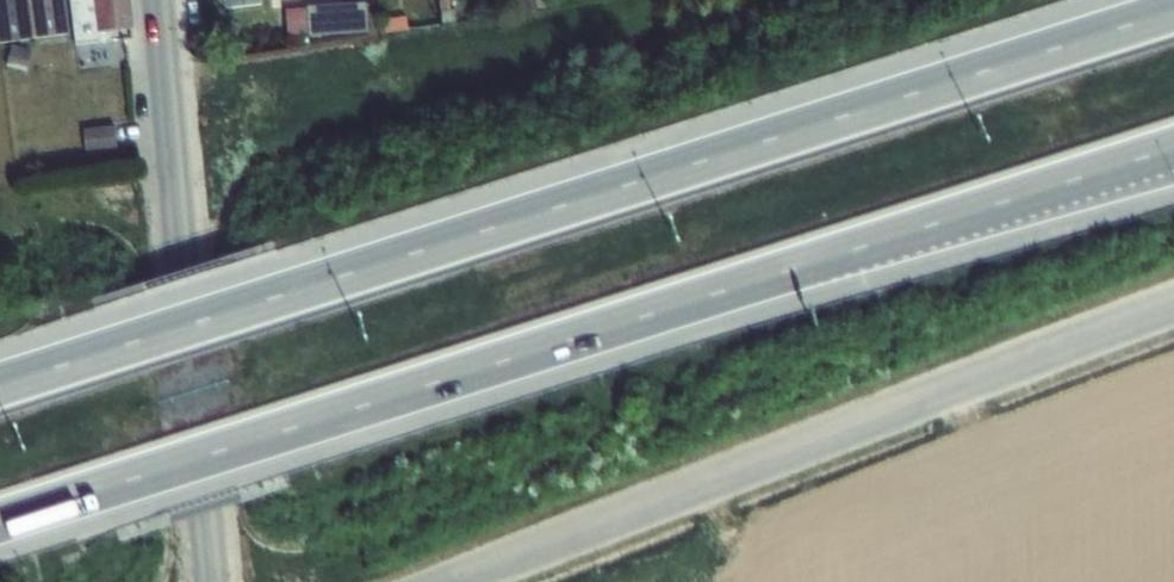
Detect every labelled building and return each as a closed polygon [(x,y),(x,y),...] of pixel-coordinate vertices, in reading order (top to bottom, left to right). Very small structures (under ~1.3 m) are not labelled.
[(67,34),(62,0),(0,0),(0,43),(67,34)] [(73,45),(105,42),(104,33),(131,28),(127,0),(68,0),(73,45)] [(227,9),(260,5),(259,0),(226,0),(227,9)] [(440,25),(453,23),(453,11),(449,11),(448,0),(438,0),(440,25)] [(509,1),(510,14),(534,12),(533,0),(522,0),(509,1)] [(366,3),(307,7),(309,36),(368,32),(366,3)] [(404,16),(380,19),(382,33),(407,30),(404,16)] [(113,125),(82,127),(83,150),(114,148),(113,125)]
